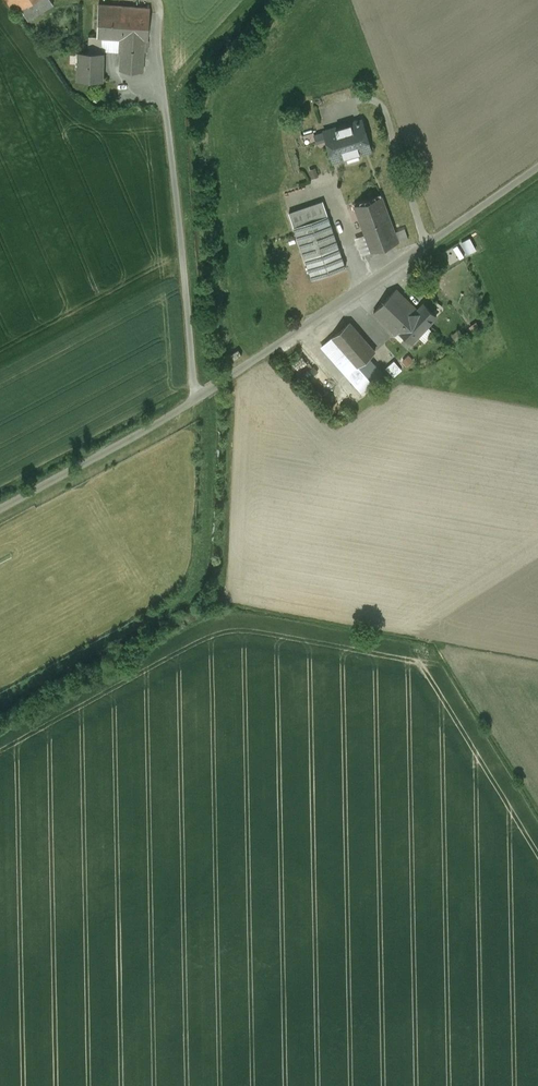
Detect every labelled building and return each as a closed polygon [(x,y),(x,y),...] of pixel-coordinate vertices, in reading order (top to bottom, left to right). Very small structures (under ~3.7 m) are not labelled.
[(15,12),(20,9),(35,0),(7,0),(15,12)] [(20,9),(27,20),(53,5),(50,0),(35,0),(20,9)] [(111,5),(98,4),(97,36),(97,37),(102,37),(101,49),(120,50),(123,6),(119,6),(111,5)] [(150,8),(123,6),(120,50),(120,52),(122,53),(121,70),(142,71),(143,50),(147,51),(150,8)] [(97,36),(88,36),(88,52),(101,53),(101,49),(102,37),(97,37),(97,36)] [(88,52),(79,52),(79,79),(102,79),(102,53),(101,53),(88,52)] [(359,121),(314,135),(316,143),(330,139),(336,160),(368,151),(359,121)] [(314,178),(321,175),(318,167),(311,169),(314,178)] [(381,196),(355,205),(368,240),(394,231),(381,196)] [(328,215),(323,201),(316,203),(321,218),(328,215)] [(316,203),(289,213),(294,227),(321,218),(316,203)] [(321,218),(294,227),(301,247),(335,235),(328,215),(321,218)] [(394,231),(368,240),(372,251),(398,242),(416,235),(412,224),(394,231)] [(289,228),(268,232),(270,242),(291,237),(289,228)] [(335,235),(301,247),(312,279),(346,267),(335,235)] [(470,254),(480,249),(474,237),(464,241),(470,254)] [(463,242),(445,252),(451,263),(470,254),(463,242)] [(417,310),(396,289),(373,312),(396,334),(399,330),(412,343),(436,317),(423,304),(417,310)] [(349,322),(332,337),(357,367),(368,358),(375,352),(349,322)] [(368,358),(357,367),(332,337),(322,346),(361,391),(382,373),(368,358)] [(238,350),(230,355),(234,361),(242,355),(238,350)] [(398,360),(389,367),(396,377),(405,369),(398,360)]
